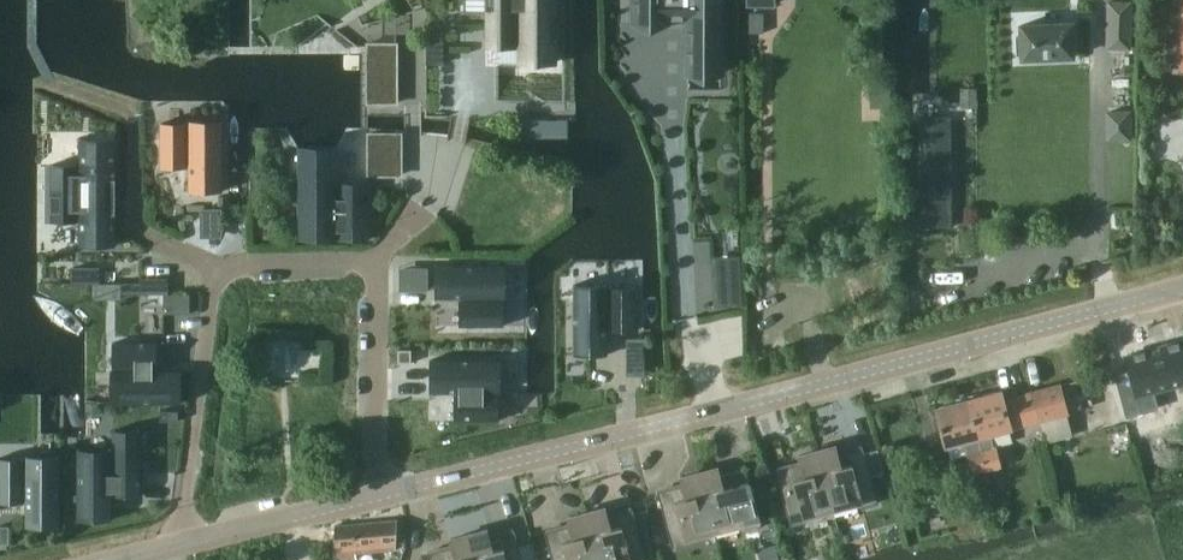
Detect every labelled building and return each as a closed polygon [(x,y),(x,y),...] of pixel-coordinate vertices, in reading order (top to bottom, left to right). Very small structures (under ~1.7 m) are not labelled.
[(486,11),(486,46),(488,46),(488,42),(489,42),(514,42),(514,46),(516,46),(516,44),(518,44),(518,46),(518,62),(520,62),(520,58),(545,58),(555,58),(555,62),(557,62),(557,39),(554,39),(554,11),(557,11),(557,10),(557,0),(486,0),(486,11)] [(620,26),(654,25),(654,21),(674,20),(674,25),(675,76),(708,75),(707,0),(619,0),(620,26)] [(1131,51),(1132,0),(1123,0),(1106,0),(1104,49),(1131,51)] [(1022,58),(1073,56),(1072,24),(1021,26),(1021,38),(1016,38),(1017,56),(1022,56),(1022,58)] [(443,35),(426,35),(426,63),(443,63),(443,35)] [(396,43),(367,43),(367,52),(396,51),(396,43)] [(978,88),(960,88),(960,108),(978,108),(978,88)] [(1104,141),(1131,141),(1131,110),(1104,110),(1104,141)] [(568,119),(524,120),(524,136),(524,137),(568,137),(568,119)] [(163,123),(161,123),(161,167),(162,167),(162,166),(185,166),(185,167),(186,167),(186,165),(189,165),(189,191),(191,191),(191,190),(220,190),(220,191),(221,191),(222,121),(220,121),(220,126),(191,125),(191,121),(189,121),(189,125),(186,125),(186,123),(185,123),(185,125),(163,125),(163,123)] [(920,122),(921,227),(953,227),(952,122),(920,122)] [(401,134),(368,134),(369,175),(401,174),(401,134)] [(53,165),(51,165),(51,221),(53,221),(53,218),(75,218),(75,221),(76,221),(76,219),(79,219),(79,246),(81,246),(81,243),(99,243),(113,243),(113,246),(115,246),(115,223),(115,210),(115,196),(115,171),(115,139),(113,139),(113,144),(81,144),(81,139),(79,139),(79,167),(77,167),(77,165),(75,165),(75,168),(53,168),(53,165)] [(298,146),(298,148),(298,152),(298,238),(298,239),(300,239),(300,238),(302,238),(334,238),(334,239),(336,239),(336,238),(337,238),(337,239),(339,240),(339,238),(347,237),(366,238),(366,239),(368,240),(368,239),(368,185),(368,183),(368,182),(367,182),(367,185),(365,185),(339,185),(339,182),(337,182),(337,184),(335,184),(335,152),(335,148),(335,147),(335,146),(336,146),(334,146),(334,150),(328,150),(300,150),(300,146),(298,146)] [(220,209),(201,209),(201,223),(220,223),(220,209)] [(747,252),(718,253),(718,302),(747,302),(747,252)] [(506,265),(435,265),(435,266),(437,266),(437,296),(435,296),(435,297),(461,298),(461,300),(459,300),(459,302),(461,302),(461,324),(459,324),(459,326),(504,326),(504,324),(501,324),(501,302),(504,302),(504,300),(502,300),(502,297),(506,297),(506,296),(501,296),(501,266),(506,266),(506,265)] [(98,267),(72,267),(72,283),(98,283),(98,282),(96,282),(96,278),(98,278),(98,277),(96,277),(96,273),(98,273),(98,272),(96,272),(96,269),(98,268),(98,267)] [(427,279),(411,279),(411,290),(427,290),(427,279)] [(121,283),(121,294),(140,294),(140,283),(121,283)] [(575,284),(574,284),(574,355),(575,355),(575,353),(605,353),(605,355),(607,355),(607,329),(609,329),(609,331),(611,331),(611,329),(633,329),(633,331),(635,331),(635,287),(633,286),(633,289),(611,289),(611,286),(609,286),(609,288),(607,288),(606,284),(605,284),(605,289),(575,289),(575,284)] [(163,294),(163,313),(189,314),(190,294),(168,294),(163,294)] [(651,372),(650,335),(628,335),(629,373),(651,372)] [(1114,375),(1126,416),(1158,408),(1153,391),(1182,383),(1182,340),(1126,355),(1131,370),(1114,375)] [(114,370),(110,370),(110,372),(115,372),(115,401),(110,401),(110,403),(181,403),(181,401),(179,401),(179,372),(181,372),(181,370),(155,370),(155,368),(157,368),(157,366),(155,366),(155,344),(157,344),(157,342),(112,342),(112,344),(115,344),(115,366),(112,366),(112,368),(114,368),(114,370)] [(432,391),(430,391),(430,392),(456,392),(456,395),(454,395),(454,396),(456,396),(456,419),(454,419),(454,420),(499,420),(498,419),(496,419),(496,397),(498,396),(498,395),(497,395),(497,392),(501,392),(501,391),(496,391),(496,361),(501,361),(501,360),(430,360),(430,361),(431,361),(432,391)] [(1068,414),(1060,384),(1032,392),(1040,422),(1068,414)] [(1002,390),(969,400),(989,470),(1002,466),(996,446),(994,447),(990,436),(1040,422),(1032,392),(1005,400),(1002,390)] [(969,400),(935,409),(946,448),(966,443),(969,454),(967,454),(972,475),(980,502),(994,498),(986,471),(989,470),(969,400)] [(114,454),(78,454),(78,518),(114,518),(114,494),(139,494),(139,433),(113,433),(114,454)] [(836,445),(816,451),(832,510),(860,502),(861,507),(878,503),(862,446),(838,453),(836,445)] [(807,522),(805,517),(832,510),(816,451),(797,456),(799,463),(775,470),(790,527),(807,522)] [(22,501),(22,502),(23,502),(23,501),(26,501),(26,526),(28,526),(28,525),(57,525),(57,526),(59,526),(59,494),(58,494),(58,490),(59,490),(59,482),(58,482),(58,478),(59,478),(59,456),(58,456),(57,456),(57,461),(28,461),(28,456),(26,456),(26,460),(23,460),(23,458),(22,458),(22,460),(0,460),(0,501),(22,501)] [(718,467),(699,473),(715,531),(742,524),(743,529),(760,525),(744,468),(720,474),(718,467)] [(673,548),(689,544),(688,539),(715,531),(699,473),(679,478),(681,485),(657,492),(673,548)] [(586,513),(599,559),(646,559),(632,508),(607,515),(605,508),(586,513)] [(586,513),(567,518),(569,525),(544,532),(552,559),(599,559),(586,513)] [(396,544),(397,520),(334,526),(333,559),(349,559),(356,559),(356,554),(396,551),(396,544)] [(0,526),(0,544),(9,544),(9,526),(0,526)] [(468,535),(475,559),(522,559),(514,530),(490,537),(488,530),(468,535)] [(468,535),(449,540),(451,547),(427,554),(428,559),(475,559),(468,535)] [(755,551),(757,559),(780,559),(776,546),(755,551)]
